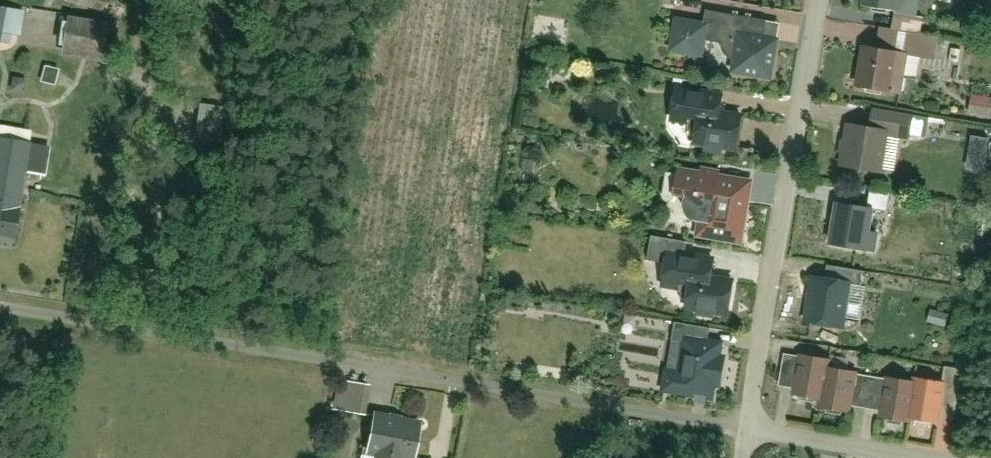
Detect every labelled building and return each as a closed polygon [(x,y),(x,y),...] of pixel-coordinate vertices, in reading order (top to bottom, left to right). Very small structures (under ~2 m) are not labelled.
[(863,6),(906,13),(908,0),(864,0),(863,6)] [(23,37),(28,12),(0,6),(0,32),(23,37)] [(736,77),(776,84),(785,21),(706,8),(703,25),(680,20),(673,57),(709,63),(710,53),(739,60),(736,77)] [(868,46),(861,85),(905,94),(912,54),(868,46)] [(13,79),(11,92),(24,94),(26,81),(13,79)] [(735,97),(673,87),(669,120),(702,125),(697,147),(743,155),(748,126),(730,123),(735,97)] [(874,110),(869,132),(892,137),(911,141),(912,135),(922,137),(926,121),(874,110)] [(841,168),(884,177),(892,137),(869,132),(849,128),(841,168)] [(17,241),(32,142),(0,137),(0,239),(17,241)] [(29,175),(47,177),(50,148),(32,146),(29,175)] [(748,245),(757,178),(680,165),(676,199),(685,201),(684,207),(687,214),(693,219),(702,223),(699,236),(748,245)] [(868,231),(872,209),(839,203),(832,243),(875,250),(878,233),(868,231)] [(694,245),(653,239),(650,260),(667,263),(663,285),(686,290),(682,310),(733,319),(738,290),(720,287),(724,263),(692,256),(694,245)] [(803,320),(847,327),(855,284),(811,276),(803,320)] [(729,334),(674,325),(663,393),(718,402),(729,334)] [(830,360),(800,356),(795,397),(824,402),(829,367),(830,360)] [(860,371),(829,367),(824,409),(854,413),(860,371)] [(885,417),(914,421),(919,382),(890,378),(885,417)] [(947,382),(919,378),(919,382),(914,421),(941,425),(947,382)] [(340,382),(335,412),(366,418),(371,388),(340,382)] [(369,456),(379,457),(414,457),(420,424),(376,417),(369,456)]
